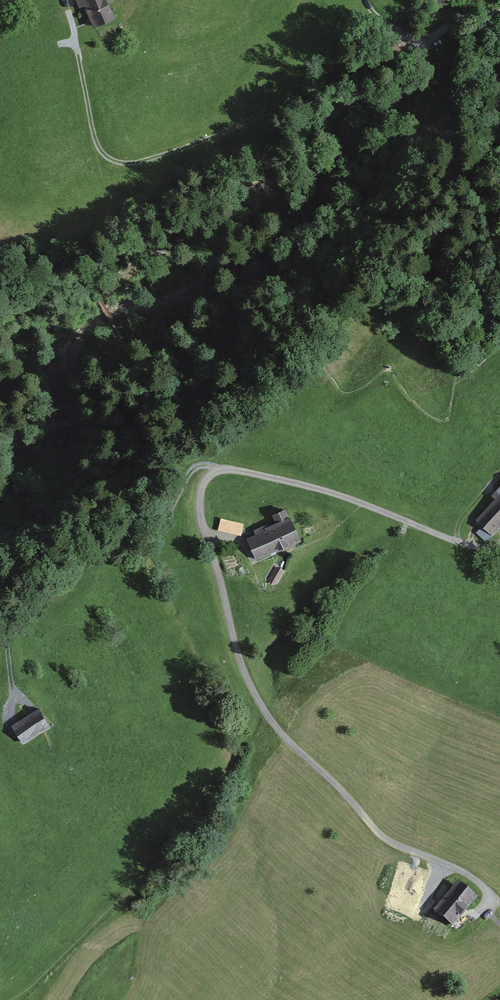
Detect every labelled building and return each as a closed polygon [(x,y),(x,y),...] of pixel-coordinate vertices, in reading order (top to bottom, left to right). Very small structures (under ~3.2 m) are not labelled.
[(84,30),(107,19),(99,4),(106,0),(69,0),(84,30)] [(474,522),(489,536),(499,523),(499,492),(474,522)] [(272,527),(244,540),(254,561),(298,540),(283,509),(267,517),(272,527)] [(37,711),(9,731),(18,745),(47,725),(37,711)] [(457,885),(432,914),(450,929),(475,900),(457,885)]
